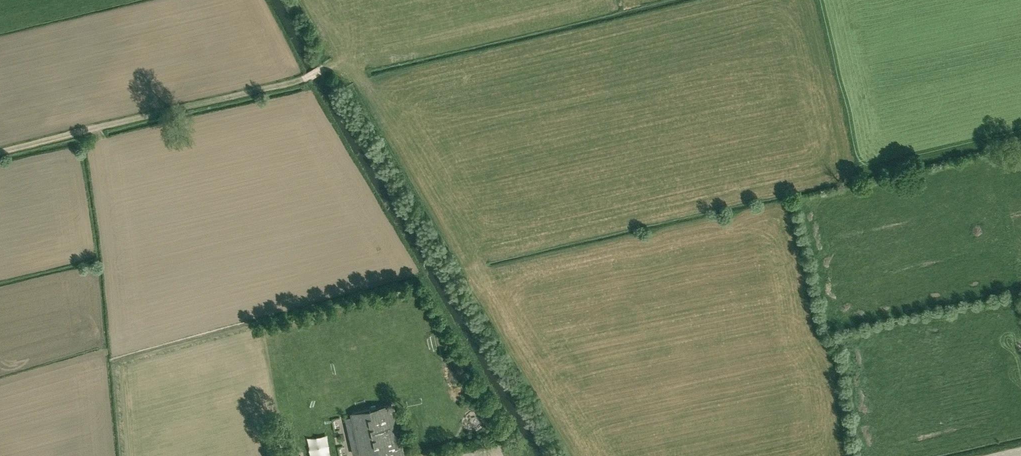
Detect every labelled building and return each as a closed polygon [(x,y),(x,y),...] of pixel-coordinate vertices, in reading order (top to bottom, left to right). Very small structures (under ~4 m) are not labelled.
[(393,405),(352,414),(362,455),(363,455),(376,453),(376,455),(404,455),(393,405)] [(442,441),(452,440),(451,433),(441,434),(442,441)]
